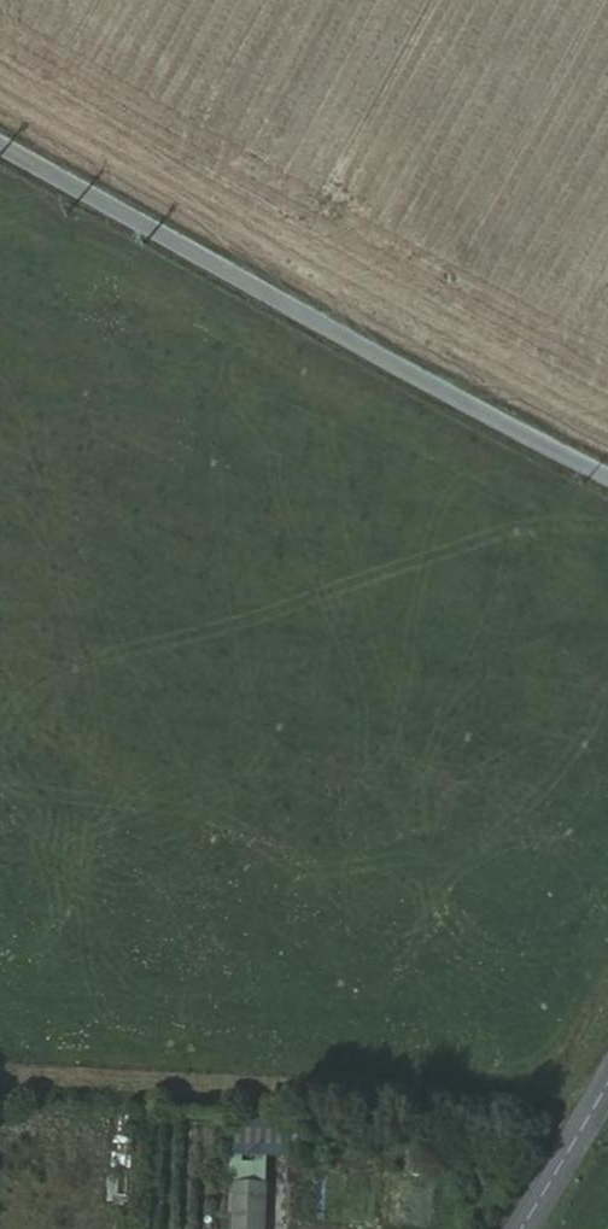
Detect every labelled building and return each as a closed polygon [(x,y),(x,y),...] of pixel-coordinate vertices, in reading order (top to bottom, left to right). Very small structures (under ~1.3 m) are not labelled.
[(233,1175),(229,1228),(267,1228),(271,1178),(233,1175)]
